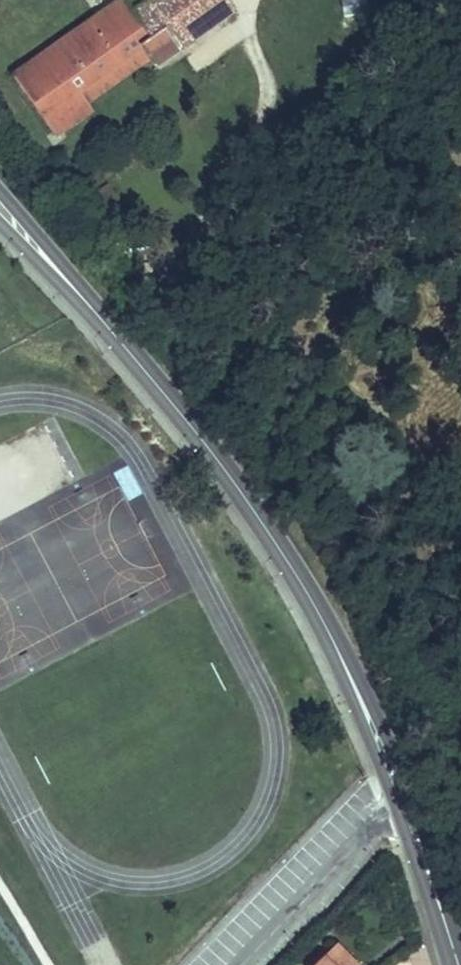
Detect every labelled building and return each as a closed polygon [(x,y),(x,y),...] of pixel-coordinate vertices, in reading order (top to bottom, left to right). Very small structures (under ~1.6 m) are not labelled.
[(135,14),(126,0),(13,77),(54,137),(95,110),(91,104),(83,92),(144,50),(152,62),(155,66),(183,47),(170,29),(154,40),(135,14)] [(183,47),(233,12),(225,0),(156,0),(135,14),(154,40),(170,29),(183,47)] [(152,62),(144,50),(83,92),(91,104),(152,62)] [(115,464),(100,430),(82,438),(71,413),(0,444),(0,515),(115,464)] [(127,465),(114,471),(126,499),(140,493),(127,465)] [(332,950),(317,964),(348,964),(332,950)]
